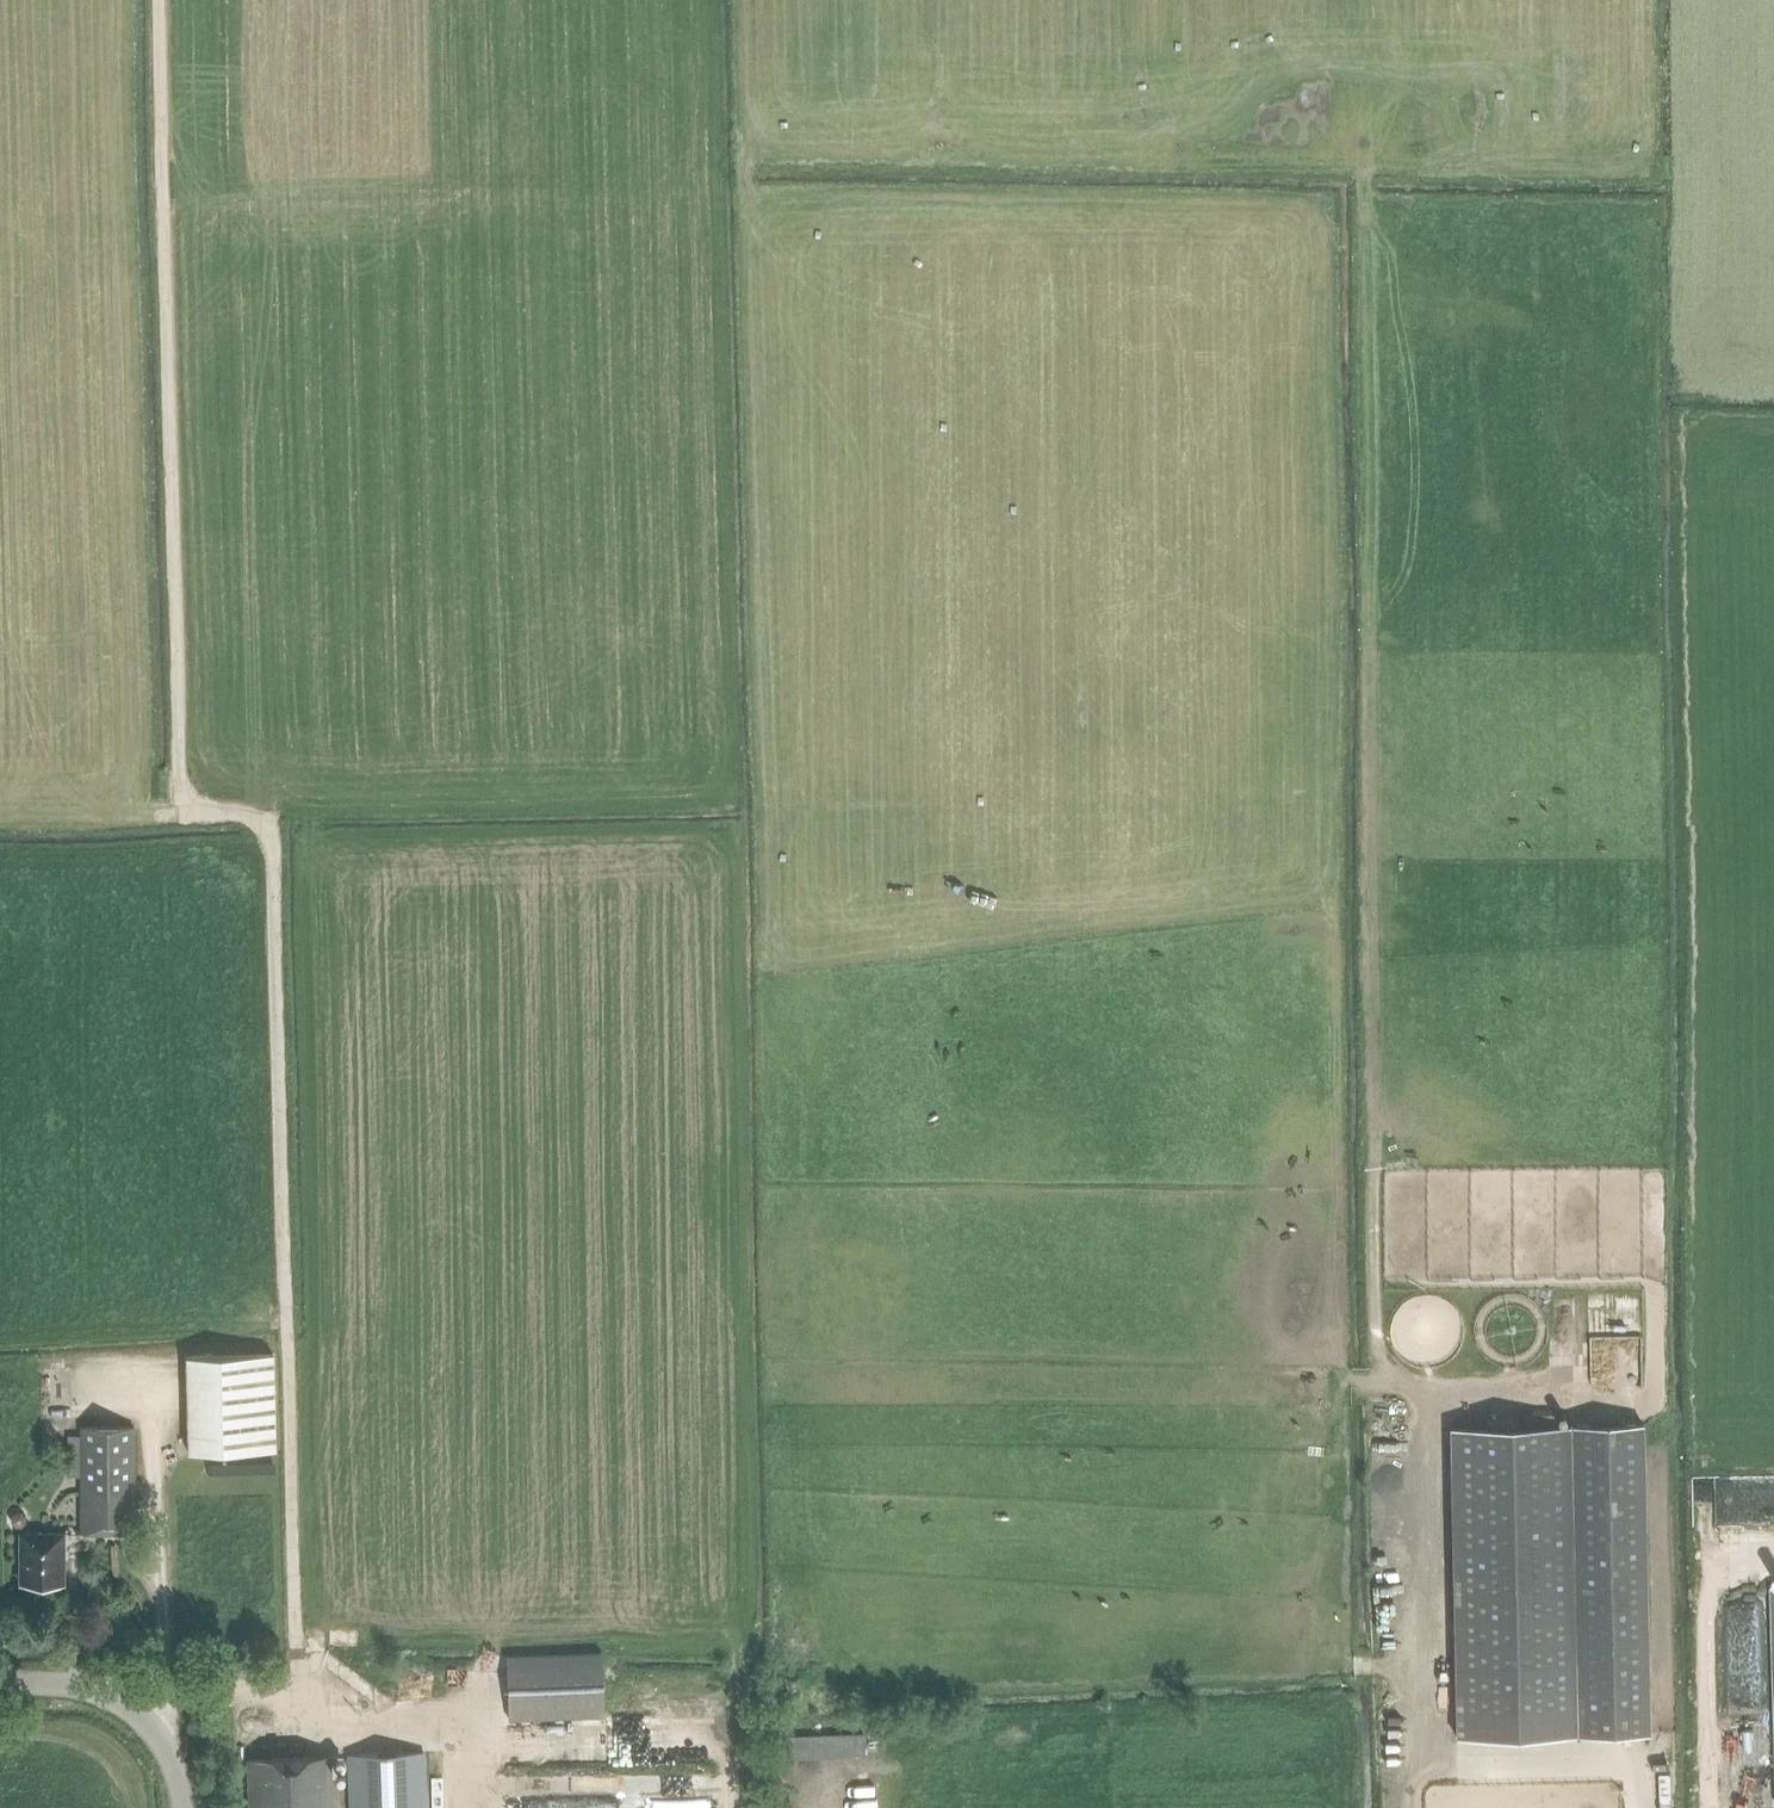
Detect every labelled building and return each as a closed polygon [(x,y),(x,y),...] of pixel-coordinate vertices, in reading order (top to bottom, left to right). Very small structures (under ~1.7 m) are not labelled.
[(276,1451),(273,1355),(185,1357),(187,1453),(276,1451)] [(1451,1430),(1458,1740),(1650,1737),(1643,1426),(1451,1430)] [(135,1428),(79,1427),(79,1435),(67,1435),(66,1477),(79,1477),(79,1534),(134,1534),(135,1428)] [(21,1512),(15,1512),(10,1516),(10,1523),(14,1527),(20,1527),(25,1523),(26,1518),(21,1512)] [(62,1584),(62,1534),(22,1533),(21,1583),(62,1584)] [(604,1717),(601,1653),(506,1656),(508,1720),(604,1717)] [(863,1729),(789,1732),(790,1756),(864,1753),(863,1729)] [(349,1755),(351,1807),(425,1807),(423,1752),(349,1755)] [(331,1757),(248,1759),(250,1807),(333,1807),(331,1757)]
